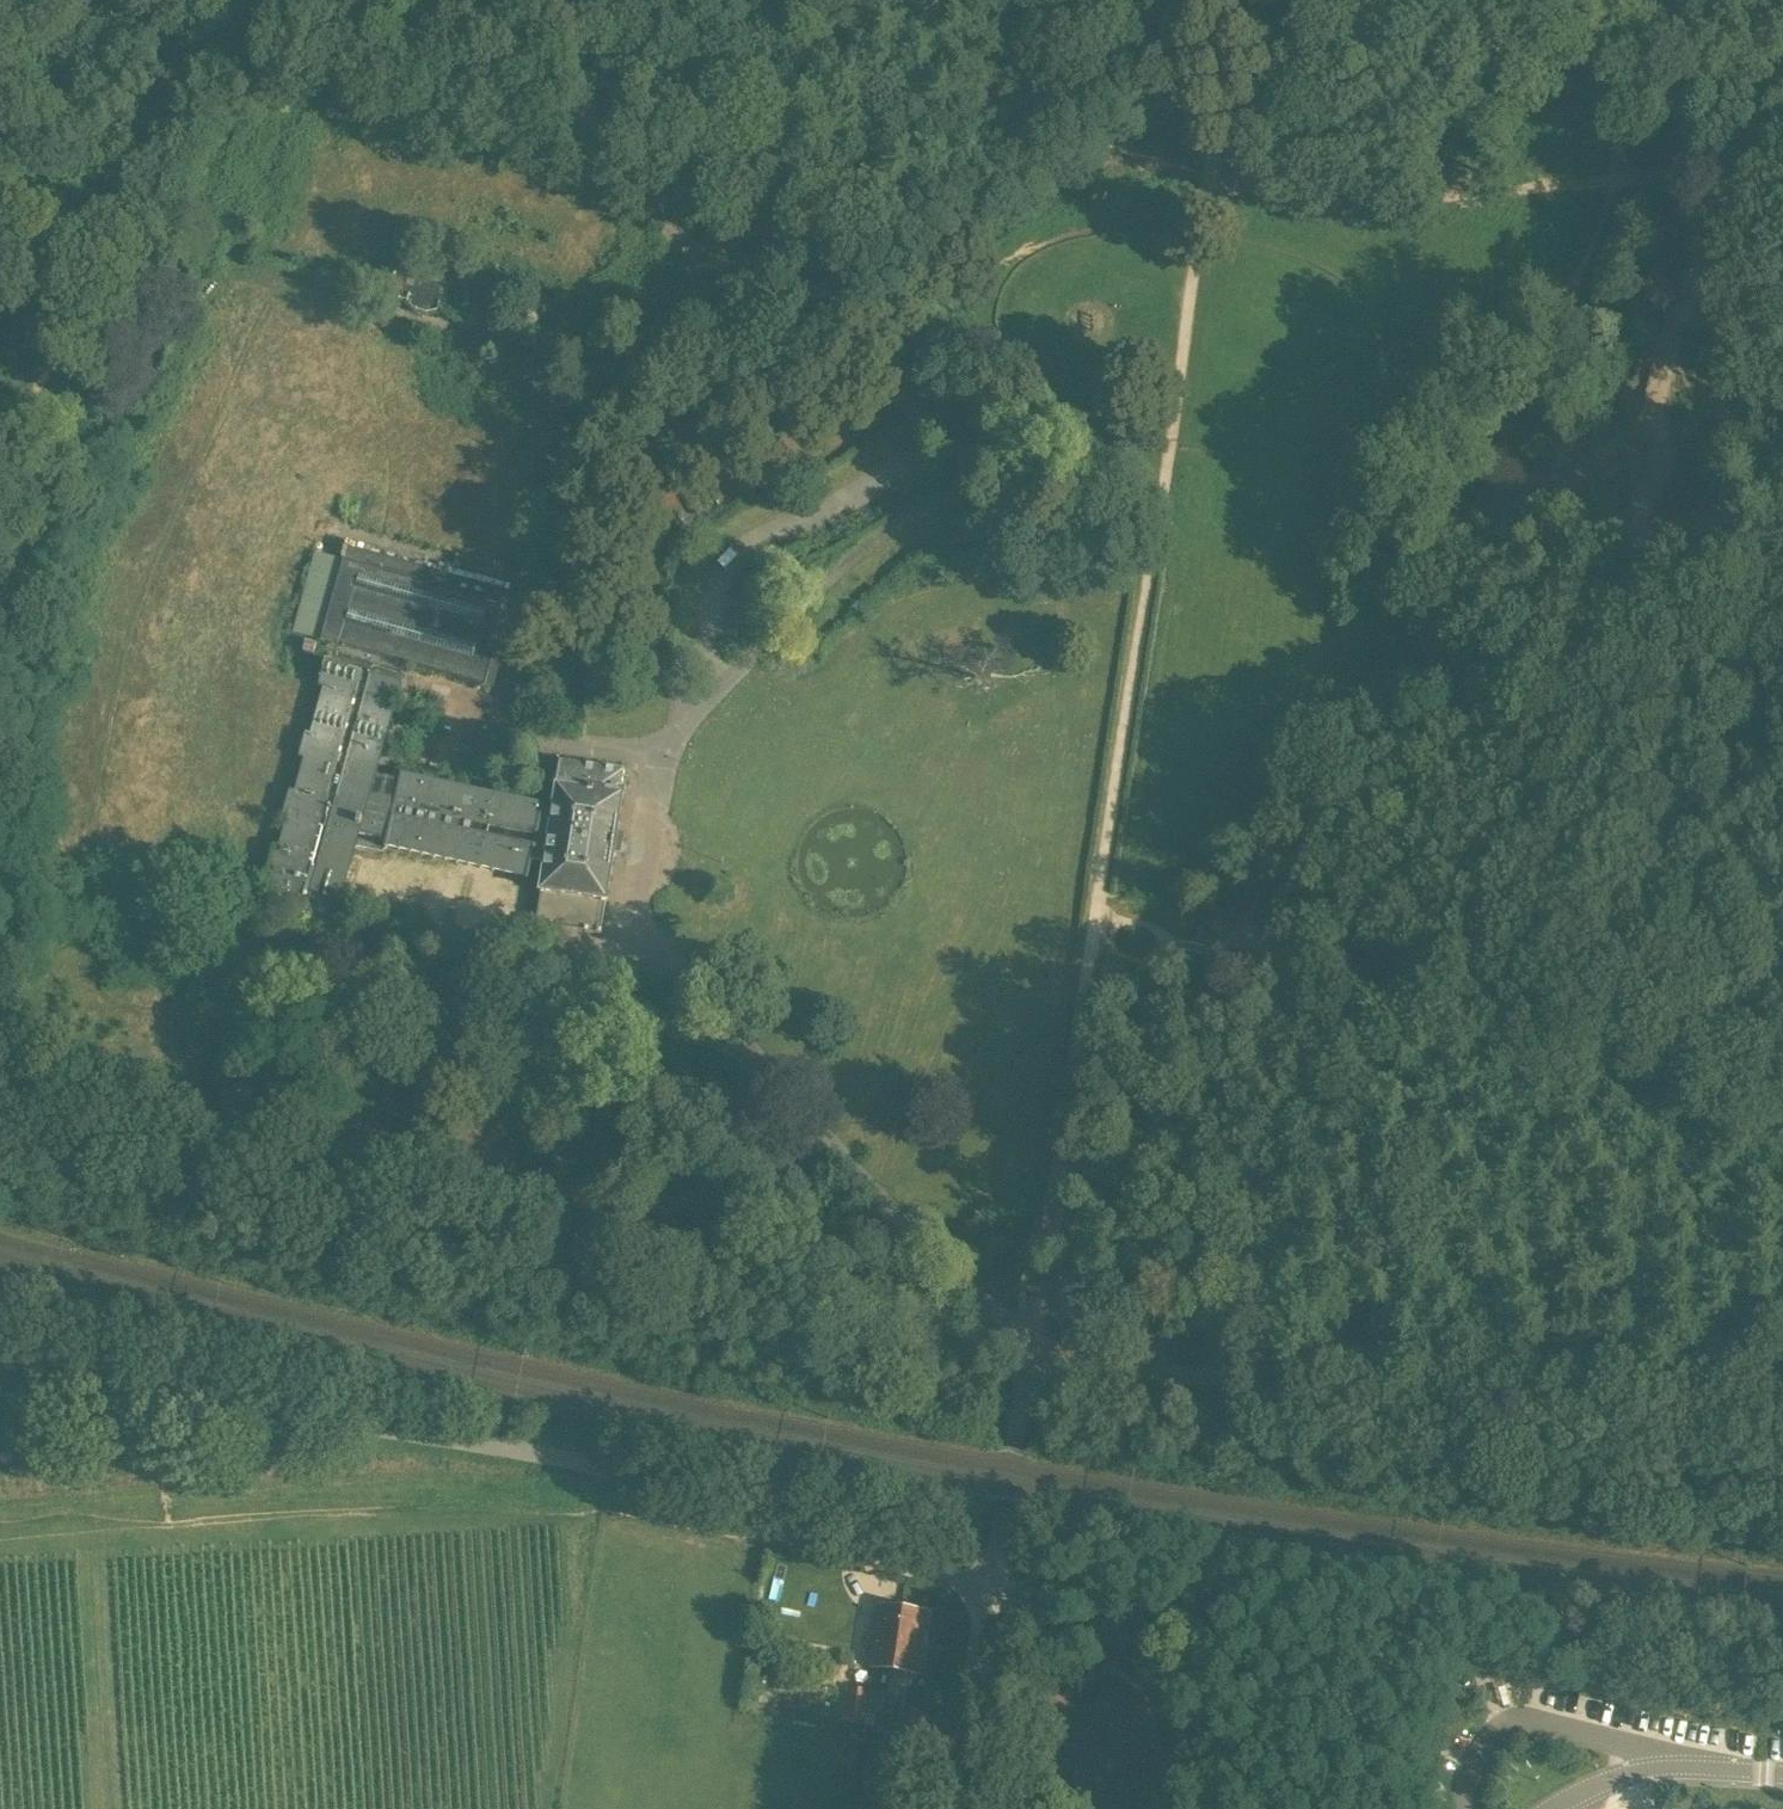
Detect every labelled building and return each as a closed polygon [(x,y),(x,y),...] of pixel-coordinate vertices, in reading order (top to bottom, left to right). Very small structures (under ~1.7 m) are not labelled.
[(529,880),(533,861),(544,863),(539,893),(541,894),(537,924),(601,934),(606,904),(609,904),(610,896),(613,873),(614,873),(616,858),(617,858),(620,835),(619,835),(622,820),(621,819),(625,798),(626,798),(627,791),(623,790),(626,770),(562,759),(558,785),(556,785),(552,812),(544,811),(546,806),(543,805),(543,806),(404,775),(404,774),(402,774),(401,782),(375,776),(400,685),(404,685),(404,683),(409,665),(486,686),(509,606),(508,606),(512,592),(349,546),(346,559),(345,559),(322,640),(334,644),(329,661),(327,660),(319,686),(326,688),(314,734),(307,732),(300,757),(307,759),(298,791),(291,789),(284,814),(291,816),(282,849),(275,847),(268,872),(275,874),(265,908),(295,917),(296,916),(303,918),(303,919),(333,927),(356,846),(367,848),(385,852),(386,848),(388,849),(388,848),(527,879),(527,880),(529,880)] [(872,1666),(915,1673),(924,1613),(881,1607),(872,1666)] [(868,1690),(848,1687),(842,1728),(862,1731),(868,1690)]
